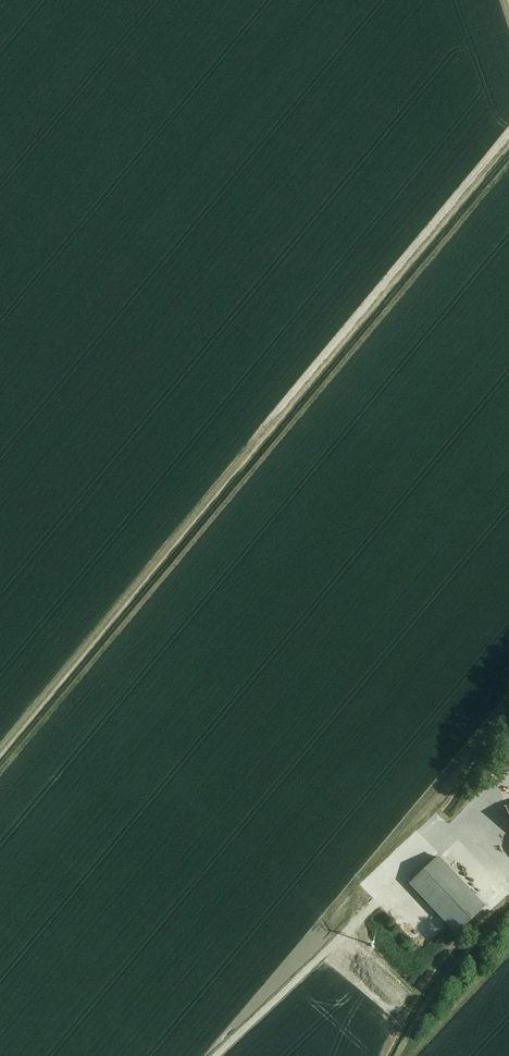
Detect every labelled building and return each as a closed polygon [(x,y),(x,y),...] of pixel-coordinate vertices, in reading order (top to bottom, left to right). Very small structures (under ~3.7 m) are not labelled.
[(410,885),(455,933),(484,906),(439,858),(410,885)]
